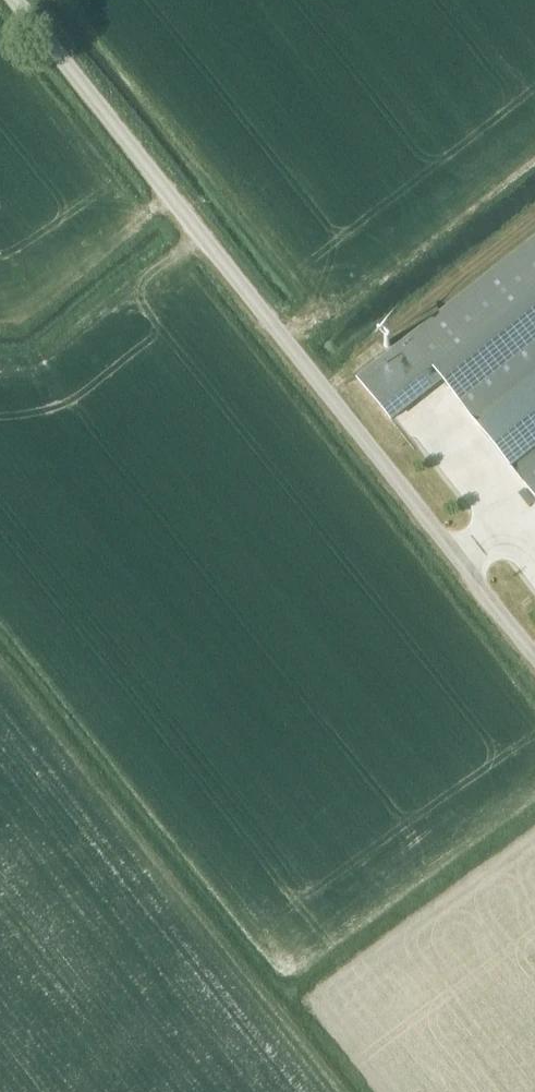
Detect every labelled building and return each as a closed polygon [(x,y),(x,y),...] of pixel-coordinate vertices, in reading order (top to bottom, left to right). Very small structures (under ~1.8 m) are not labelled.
[(534,447),(534,239),(359,379),(382,408),(391,420),(442,380),(460,403),(494,446),(510,467),(534,447)] [(510,467),(534,498),(534,447),(510,467)]
